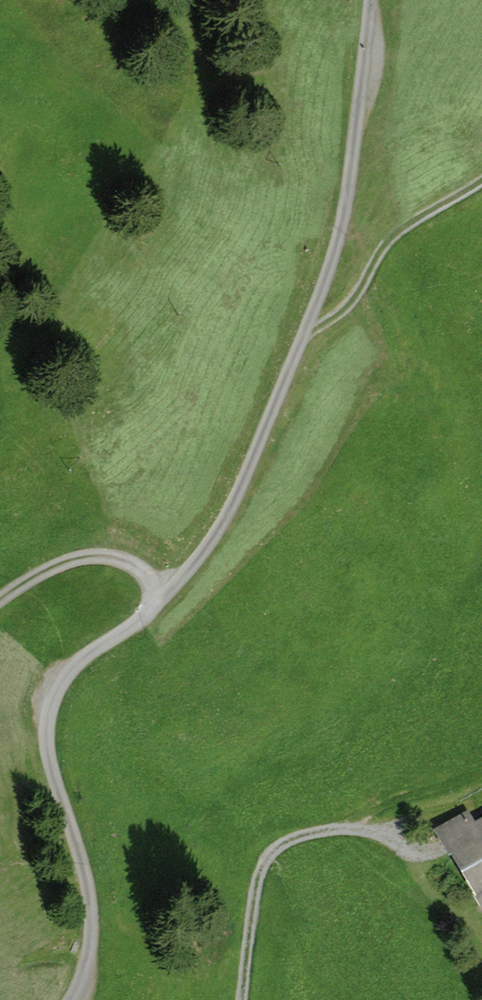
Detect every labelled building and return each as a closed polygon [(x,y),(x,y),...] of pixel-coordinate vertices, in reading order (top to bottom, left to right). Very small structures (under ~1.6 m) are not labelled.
[(473,818),(465,805),(428,827),(471,897),(481,890),(481,813),(473,818)]
